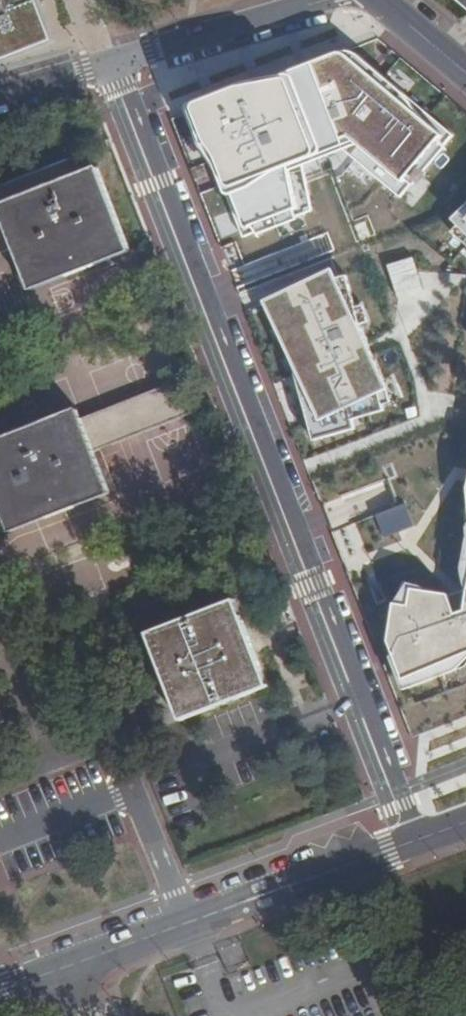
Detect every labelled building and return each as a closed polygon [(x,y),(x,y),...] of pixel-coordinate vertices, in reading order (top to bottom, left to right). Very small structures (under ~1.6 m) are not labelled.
[(1,56),(50,41),(34,0),(0,0),(0,53),(1,56)] [(465,11),(465,0),(452,0),(465,11)] [(354,53),(193,113),(212,160),(227,182),(248,239),(318,211),(308,164),(345,151),(406,199),(457,136),(354,53)] [(35,292),(134,254),(101,169),(86,175),(80,158),(0,190),(0,257),(11,253),(19,250),(35,292)] [(454,231),(465,242),(465,212),(461,216),(465,220),(454,231)] [(28,295),(35,292),(19,250),(11,253),(28,295)] [(403,298),(430,289),(420,257),(393,266),(403,298)] [(293,353),(317,435),(364,425),(363,417),(391,411),(357,287),(277,315),(293,353)] [(117,493),(102,454),(111,450),(202,414),(189,380),(90,420),(85,407),(0,441),(0,483),(20,532),(117,493)] [(102,454),(117,493),(126,490),(111,450),(102,454)] [(379,516),(388,538),(416,526),(407,504),(379,516)] [(408,681),(465,657),(465,590),(454,595),(452,593),(415,588),(412,609),(397,607),(392,641),(408,681)] [(269,660),(270,659),(243,589),(157,620),(189,703),(256,677),(259,673),(269,660)] [(259,673),(256,677),(274,671),(270,659),(269,660),(259,673)] [(4,724),(11,721),(5,706),(0,707),(0,715),(4,724)]
